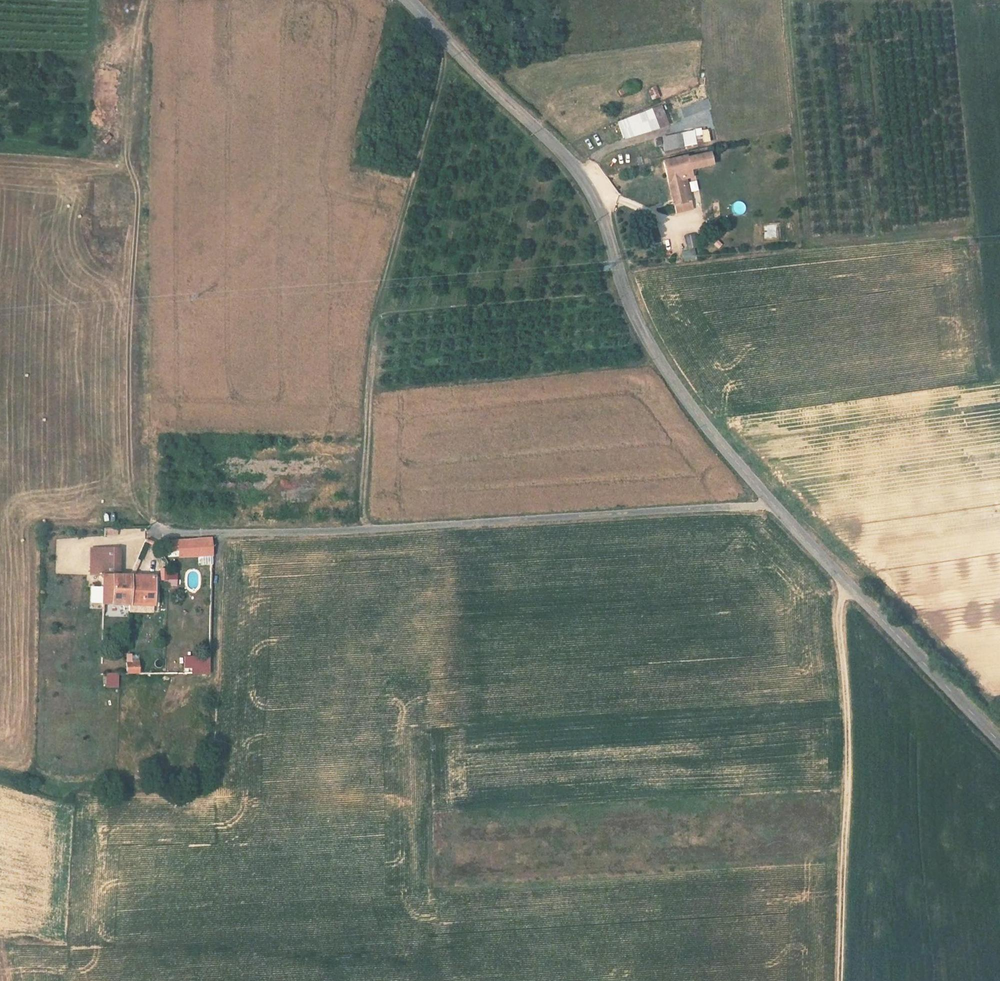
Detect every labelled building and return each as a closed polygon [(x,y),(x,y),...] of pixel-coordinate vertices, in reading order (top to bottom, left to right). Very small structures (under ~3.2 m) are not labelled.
[(648,89),(652,100),(660,97),(656,86),(648,89)] [(624,141),(669,124),(662,104),(617,121),(624,141)] [(702,141),(716,141),(716,130),(703,130),(702,141)] [(663,149),(697,147),(695,132),(662,134),(663,149)] [(682,173),(706,168),(703,156),(682,161),(681,160),(658,166),(668,217),(685,213),(678,182),(684,181),(682,173)] [(735,214),(745,213),(745,202),(734,203),(735,214)] [(685,252),(688,251),(685,238),(677,240),(680,253),(685,252)] [(109,541),(109,533),(98,532),(98,541),(109,541)] [(179,557),(213,556),(212,538),(178,539),(179,557)] [(169,586),(161,548),(150,549),(158,586),(169,586)] [(130,611),(130,585),(118,584),(118,558),(98,557),(98,611),(130,611)] [(149,612),(150,586),(130,585),(130,611),(149,612)] [(126,653),(126,674),(140,674),(140,653),(126,653)] [(104,687),(119,687),(119,673),(104,673),(104,687)]
